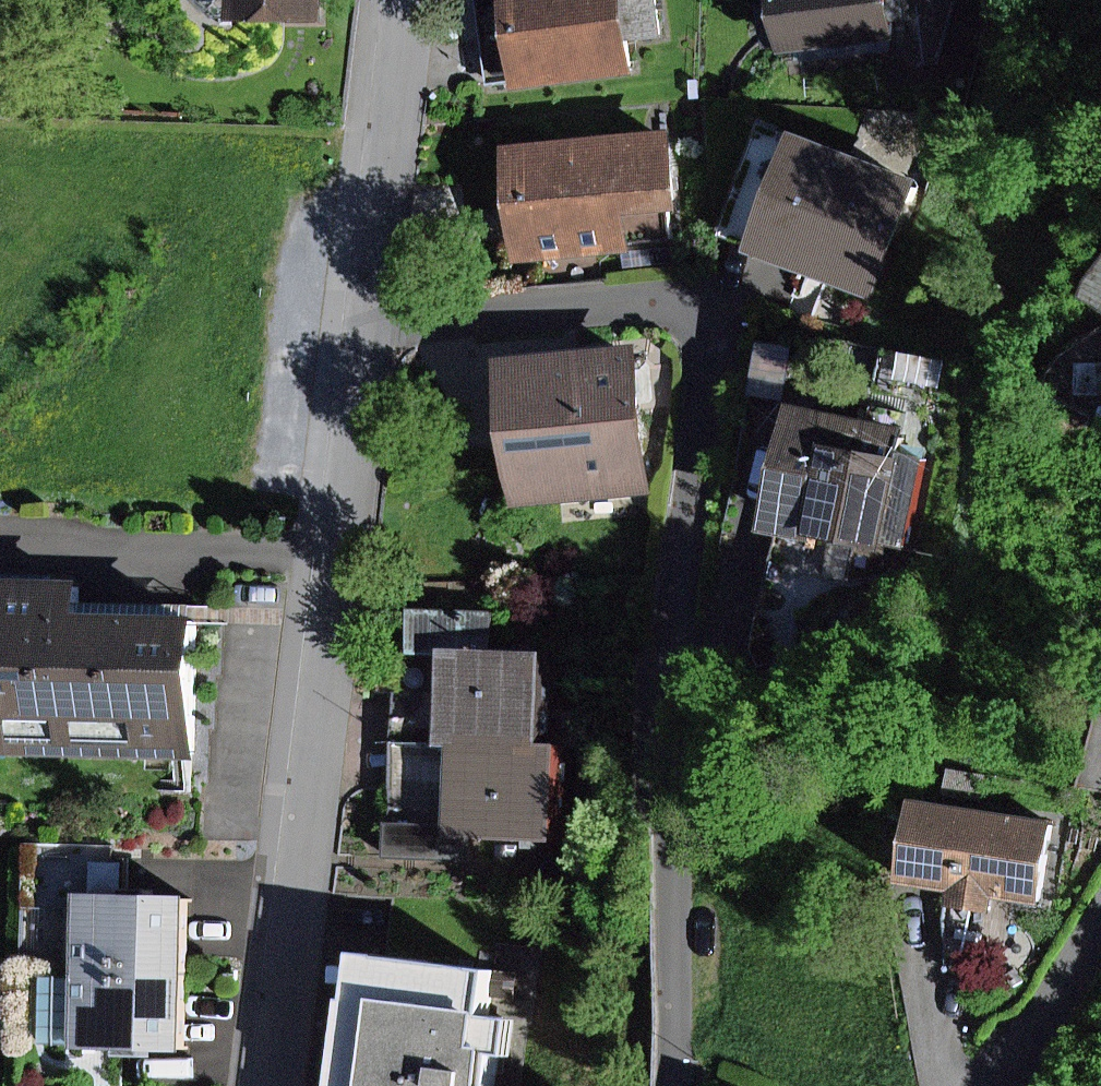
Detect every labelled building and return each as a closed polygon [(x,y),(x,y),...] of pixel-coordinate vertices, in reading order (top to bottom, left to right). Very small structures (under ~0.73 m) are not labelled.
[(347,21),(346,0),(241,0),(241,22),(347,21)] [(509,86),(652,65),(643,0),(496,0),(509,86)] [(797,46),(921,31),(917,0),(791,0),(797,46)] [(935,174),(782,119),(743,227),(896,283),(935,174)] [(529,138),(534,197),(532,198),(538,257),(650,247),(647,208),(697,203),(690,123),(529,138)] [(657,335),(512,353),(530,505),(675,488),(657,335)] [(929,422),(816,400),(790,529),(902,552),(929,422)] [(106,609),(107,574),(0,574),(0,708),(19,708),(18,754),(218,755),(218,610),(106,609)] [(426,644),(457,645),(505,647),(506,607),(427,605),(426,644)] [(505,647),(457,645),(453,733),(468,734),(556,738),(560,649),(505,647)] [(556,738),(468,734),(464,818),(463,830),(483,831),(573,835),(578,739),(556,738)] [(1069,814),(932,793),(919,875),(979,884),(977,902),(1010,907),(1013,889),(1056,896),(1069,814)] [(464,818),(402,816),(400,852),(482,855),(483,831),(463,830),(464,818)] [(94,891),(93,973),(200,976),(202,893),(94,891)] [(380,950),(364,1085),(510,1085),(514,1042),(527,1043),(531,1015),(504,1012),(510,966),(380,950)] [(199,1045),(200,976),(93,973),(64,973),(63,1041),(89,1042),(89,1043),(199,1045)]
